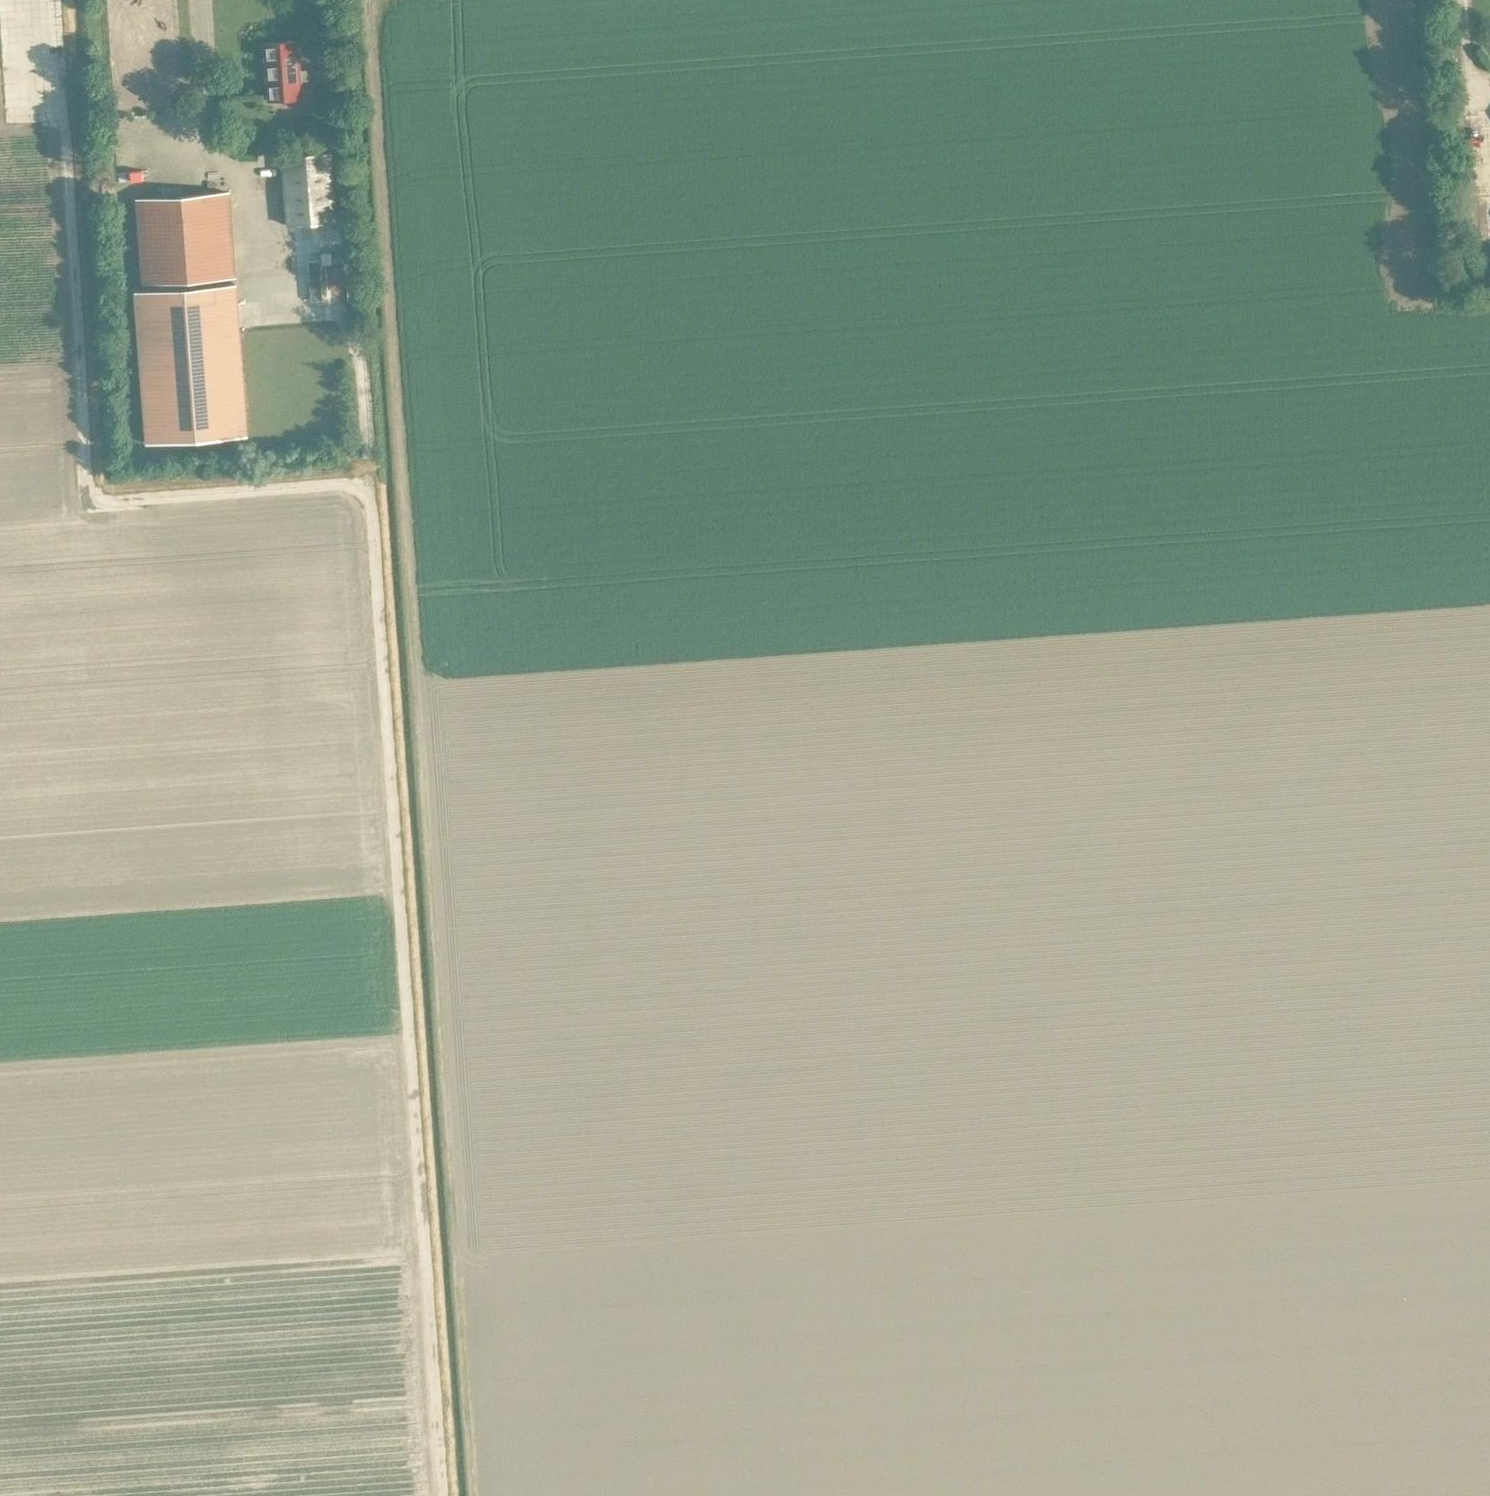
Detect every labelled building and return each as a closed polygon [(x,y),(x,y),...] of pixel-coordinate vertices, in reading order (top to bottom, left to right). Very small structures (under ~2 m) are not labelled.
[(3,19),(6,70),(23,69),(20,18),(3,19)] [(266,103),(299,101),(295,43),(262,45),(266,103)] [(285,227),(333,223),(329,155),(280,158),(285,227)] [(141,284),(233,278),(227,194),(134,201),(141,284)] [(146,445),(245,437),(234,286),(134,293),(146,445)]
